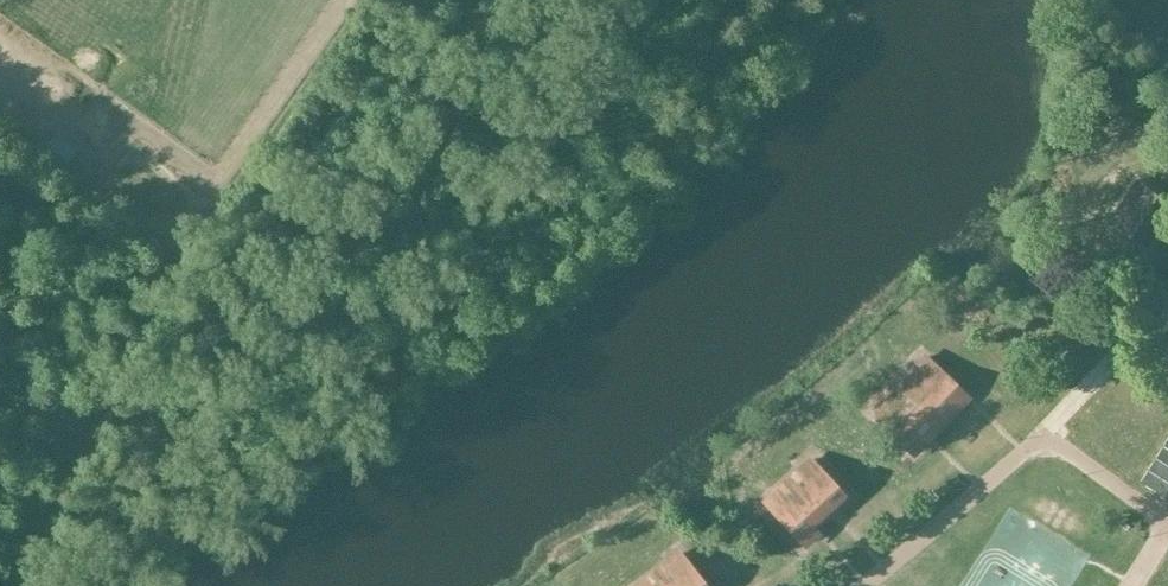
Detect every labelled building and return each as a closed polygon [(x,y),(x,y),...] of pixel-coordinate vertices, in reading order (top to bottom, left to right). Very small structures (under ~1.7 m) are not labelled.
[(940,426),(965,400),(939,375),(941,373),(925,358),(898,387),(940,426)] [(898,387),(871,416),(885,428),(887,426),(916,453),(940,426),(898,387)] [(1142,483),(1166,497),(1167,494),(1167,441),(1142,483)] [(811,460),(788,481),(823,519),(846,498),(811,460)] [(779,495),(767,506),(803,544),(815,533),(812,529),(823,519),(788,481),(776,492),(779,495)] [(655,573),(665,585),(705,585),(680,554),(655,573)] [(655,573),(643,583),(645,585),(665,585),(655,573)]
